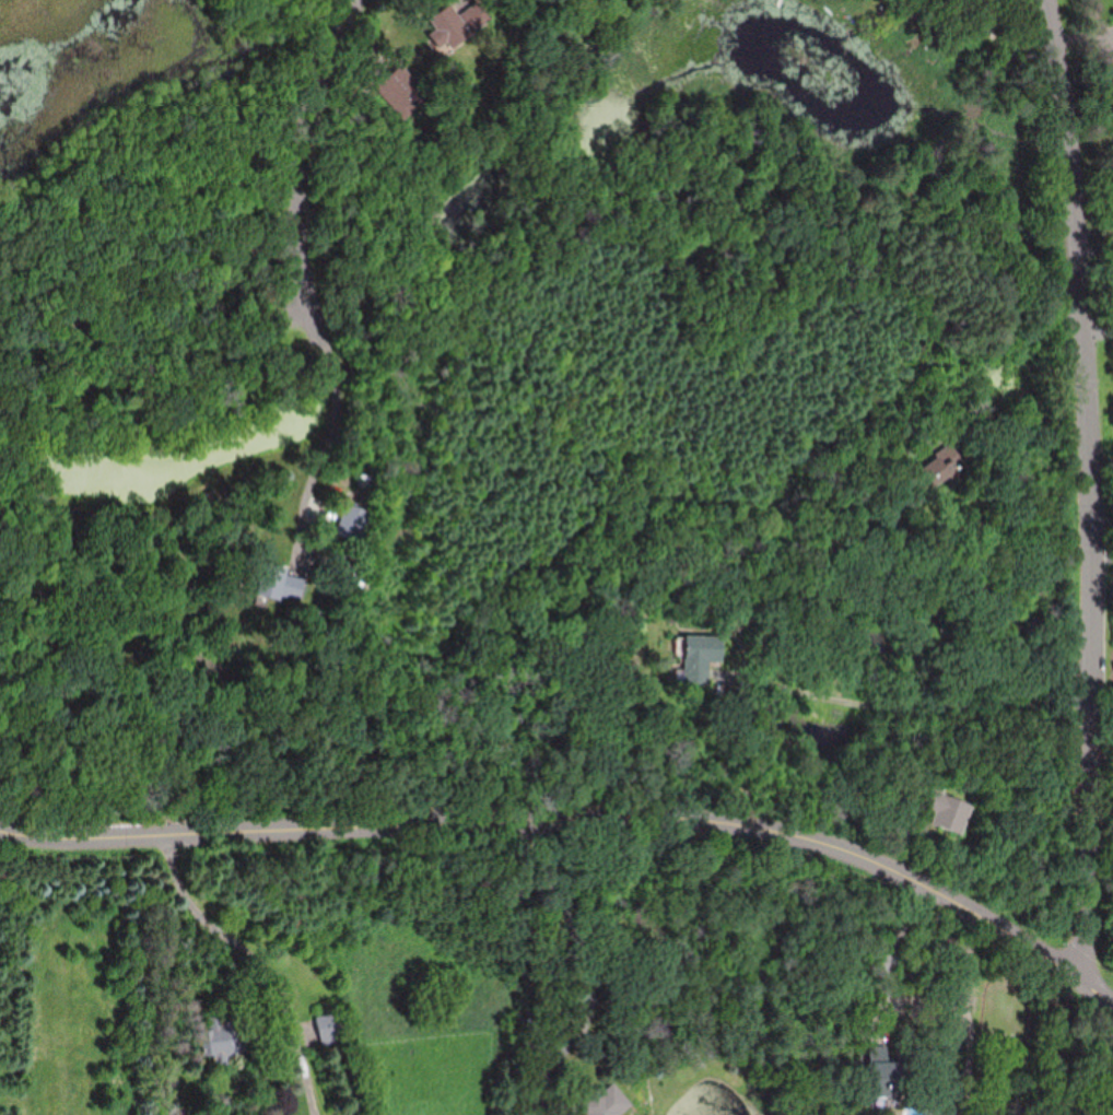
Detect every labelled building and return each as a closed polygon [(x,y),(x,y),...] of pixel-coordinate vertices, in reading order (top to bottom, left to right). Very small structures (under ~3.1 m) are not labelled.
[(451,47),(493,20),(480,0),(479,0),(459,12),(453,3),(426,20),(441,45),(447,41),(451,47)] [(952,458),(922,463),(925,482),(955,478),(952,458)] [(362,543),(372,512),(348,504),(338,535),(362,543)] [(300,605),(305,578),(287,574),(288,567),(261,562),(255,597),(300,605)] [(683,635),(683,679),(707,680),(707,660),(721,660),(721,636),(683,635)] [(931,824),(962,834),(973,803),(926,788),(920,807),(935,811),(931,824)] [(328,1035),(343,1034),(341,1015),(327,1016),(328,1035)] [(244,1055),(243,1039),(233,1039),(232,1027),(199,1029),(201,1058),(244,1055)] [(886,1066),(890,1080),(902,1077),(899,1063),(886,1066)] [(630,1106),(611,1081),(567,1114),(619,1114),(630,1106)]
